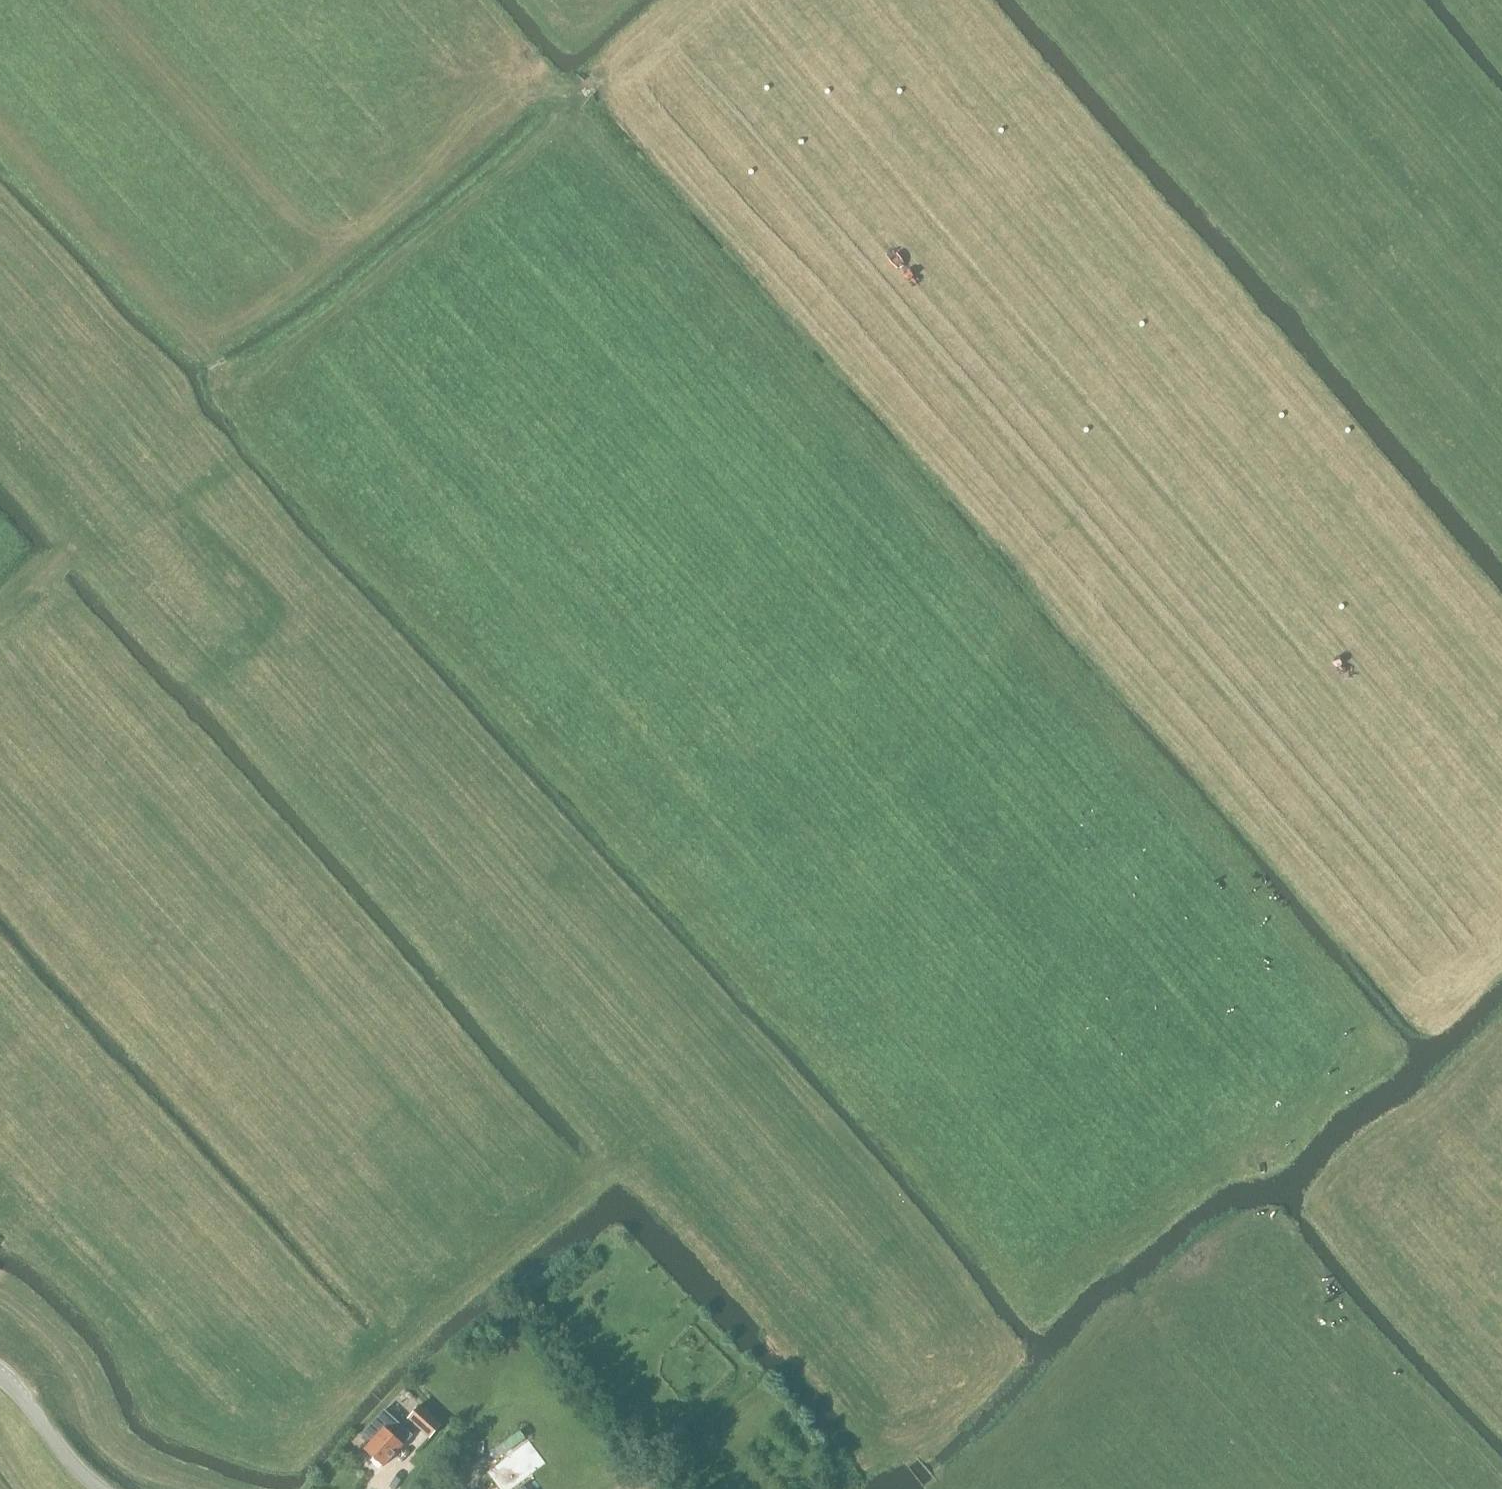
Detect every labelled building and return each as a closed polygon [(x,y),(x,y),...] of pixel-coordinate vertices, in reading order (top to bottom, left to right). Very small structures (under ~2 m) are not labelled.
[(416,1389),(404,1402),(427,1422),(438,1409),(416,1389)] [(356,1440),(383,1466),(404,1443),(395,1436),(402,1428),(403,1426),(384,1409),(356,1440)] [(487,1472),(500,1488),(526,1488),(504,1459),(487,1472)]
